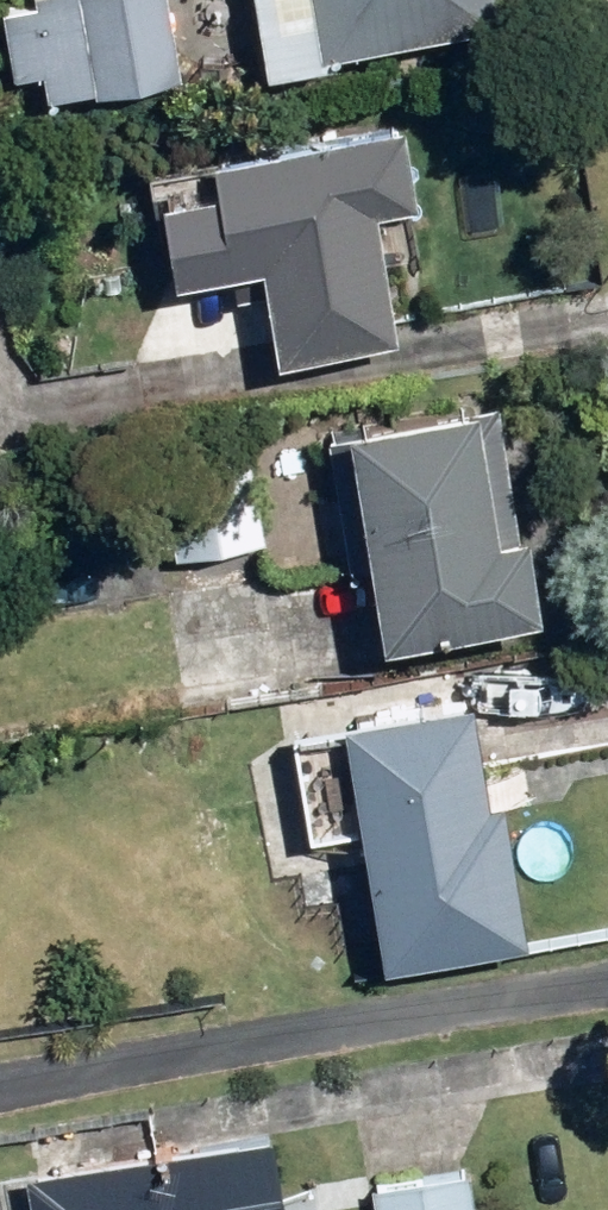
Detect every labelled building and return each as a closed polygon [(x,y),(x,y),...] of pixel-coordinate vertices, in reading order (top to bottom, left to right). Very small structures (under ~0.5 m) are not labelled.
[(59,94),(186,75),(175,0),(15,0),(25,72),(55,68),(59,94)] [(279,69),(346,60),(343,43),(509,20),(506,0),(269,0),(279,69)] [(259,150),(292,358),(410,339),(389,210),(429,204),(416,126),(259,150)] [(390,559),(402,636),(558,611),(544,526),(525,529),(503,399),(367,421),(369,430),(337,435),(358,563),(390,559)] [(166,451),(181,552),(269,537),(254,437),(166,451)] [(361,717),(397,964),(539,943),(518,798),(500,800),(486,699),(361,717)] [(42,1209),(237,1209),(226,1142),(36,1172),(42,1209)] [(382,1209),(483,1209),(477,1169),(378,1182),(382,1209)]
